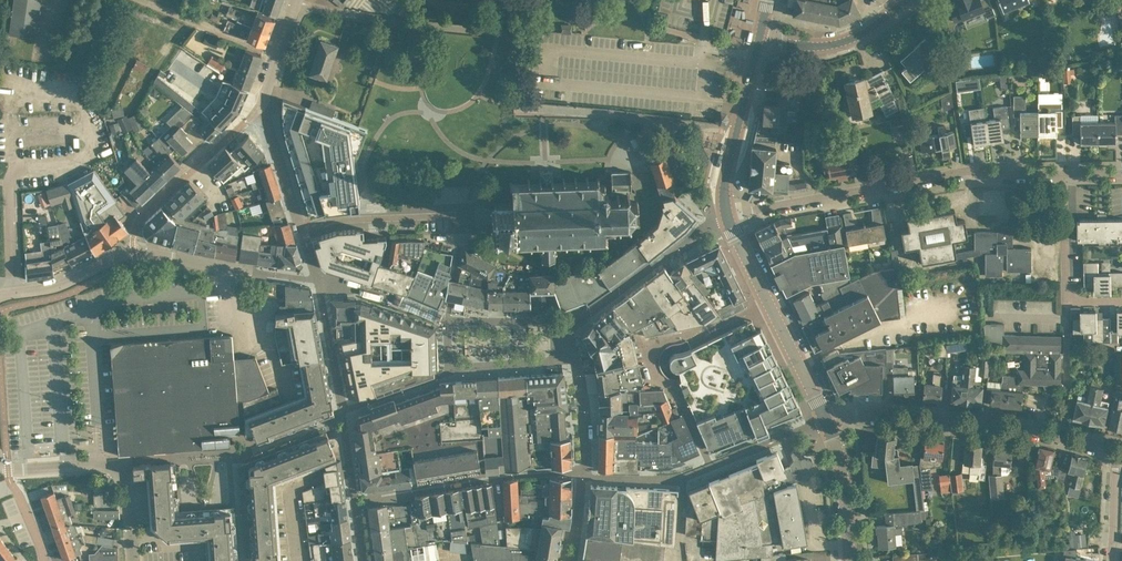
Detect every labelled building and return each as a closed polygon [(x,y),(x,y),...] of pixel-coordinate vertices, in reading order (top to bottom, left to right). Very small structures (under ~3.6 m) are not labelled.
[(11,13),(32,17),(35,0),(16,0),(15,7),(13,6),(11,13)] [(259,8),(264,10),(263,11),(276,15),(282,0),(262,0),(259,8)] [(824,20),(827,0),(824,0),(824,2),(813,0),(797,0),(795,6),(793,14),(824,20)] [(824,20),(839,22),(859,13),(853,0),(827,0),(824,20)] [(958,5),(949,8),(955,21),(983,10),(986,17),(995,14),(990,0),(956,0),(958,5)] [(1023,0),(999,0),(1002,8),(1023,0)] [(1116,3),(1102,5),(1101,10),(1105,11),(1105,12),(1117,10),(1116,3)] [(237,18),(270,32),(275,19),(265,15),(257,12),(255,17),(250,15),(250,13),(229,6),(226,14),(237,18)] [(28,38),(32,17),(11,13),(11,14),(13,15),(11,26),(9,26),(7,34),(28,38)] [(228,19),(226,23),(224,29),(225,29),(240,35),(242,28),(250,31),(247,38),(265,45),(270,32),(237,18),(236,22),(228,19)] [(203,42),(217,47),(218,43),(204,37),(203,42)] [(902,70),(907,76),(915,69),(917,72),(927,63),(928,64),(938,55),(924,38),(914,47),(915,47),(911,51),(910,50),(901,58),(900,58),(906,65),(905,66),(902,70)] [(310,72),(320,76),(327,78),(338,44),(321,39),(310,72)] [(959,42),(950,43),(953,64),(962,62),(959,42)] [(174,51),(198,66),(202,60),(178,45),(174,51)] [(242,59),(239,68),(255,74),(262,54),(246,49),(242,59)] [(220,73),(218,76),(224,78),(227,75),(230,65),(211,55),(206,64),(220,73)] [(144,72),(148,64),(137,59),(133,66),(144,72)] [(234,83),(249,89),(255,74),(239,68),(234,82),(233,83),(234,83)] [(1053,68),(1053,77),(1062,77),(1062,68),(1053,68)] [(1063,69),(1064,83),(1071,83),(1070,73),(1074,73),(1074,68),(1063,69)] [(864,79),(869,100),(878,95),(882,102),(879,104),(885,115),(898,108),(896,100),(886,80),(888,79),(883,69),(864,79)] [(1006,74),(999,75),(993,76),(994,80),(1000,79),(1001,88),(1007,87),(1006,74)] [(869,100),(864,79),(864,77),(854,79),(854,78),(849,79),(850,80),(845,81),(848,93),(844,94),(844,100),(847,106),(850,105),(852,116),(871,111),(869,100)] [(979,77),(955,80),(957,91),(980,88),(979,77)] [(219,89),(216,94),(240,110),(243,102),(249,89),(234,83),(223,79),(219,89)] [(149,91),(155,97),(161,91),(155,85),(149,91)] [(944,108),(954,105),(950,92),(940,96),(944,108)] [(222,129),(240,110),(216,94),(202,110),(212,120),(212,119),(221,128),(221,129),(222,129)] [(1039,134),(1038,111),(1026,111),(1026,95),(1013,95),(1014,105),(1014,116),(1015,116),(1015,126),(1021,126),(1021,135),(1039,134)] [(764,104),(762,120),(762,121),(771,121),(771,129),(786,131),(789,98),(777,97),(776,105),(764,104)] [(355,163),(367,129),(332,116),(329,115),(322,112),(310,108),(306,106),(287,99),(283,98),(282,110),(282,114),(282,115),(283,115),(283,118),(283,119),(284,131),(285,132),(286,136),(285,136),(289,148),(289,149),(290,149),(291,152),(291,153),(290,153),(294,164),(294,165),(295,165),(296,169),(296,170),(299,181),(299,182),(300,182),(301,185),(301,186),(304,198),(305,198),(307,202),(306,202),(306,203),(310,215),(311,217),(312,216),(327,212),(353,208),(360,207),(359,200),(360,200),(355,163)] [(322,112),(324,106),(323,105),(308,100),(306,106),(322,112)] [(1051,111),(1038,111),(1039,134),(1056,134),(1056,115),(1062,115),(1062,101),(1051,101),(1051,111)] [(122,103),(111,106),(113,116),(124,113),(122,103)] [(182,105),(182,104),(166,121),(167,121),(171,126),(158,137),(170,152),(176,146),(182,152),(193,142),(185,134),(187,132),(181,126),(194,114),(192,113),(189,110),(186,107),(182,105)] [(1010,127),(1008,116),(1007,105),(993,107),(994,118),(986,119),(989,142),(1004,140),(1002,128),(1010,127)] [(324,106),(322,112),(329,115),(331,108),(325,106),(324,106)] [(971,126),(972,133),(973,144),(989,142),(986,119),(977,121),(975,110),(962,111),(964,127),(971,126)] [(726,112),(721,111),(716,114),(716,119),(720,123),(725,122),(728,117),(726,112)] [(139,112),(128,117),(134,131),(145,126),(139,112)] [(1080,143),(1098,143),(1097,121),(1080,122),(1080,114),(1072,114),(1072,134),(1080,134),(1080,143)] [(1097,121),(1098,143),(1116,142),(1116,133),(1121,133),(1121,114),(1114,114),(1114,121),(1097,121)] [(117,119),(118,122),(121,129),(131,124),(127,115),(117,119)] [(210,140),(221,129),(221,128),(212,119),(212,120),(200,132),(210,140)] [(118,134),(121,133),(118,122),(110,124),(112,131),(109,131),(110,134),(118,132),(118,134)] [(939,133),(919,136),(921,151),(941,147),(943,158),(951,157),(949,146),(956,145),(953,130),(947,132),(945,125),(938,126),(939,133)] [(844,132),(836,133),(837,141),(845,141),(844,132)] [(241,165),(245,169),(260,155),(264,152),(265,151),(249,134),(230,151),(230,152),(241,165)] [(151,143),(158,151),(160,149),(163,154),(164,154),(165,155),(156,165),(168,178),(181,165),(169,153),(170,152),(158,137),(151,143)] [(153,151),(148,145),(143,149),(147,155),(153,151)] [(793,183),(788,183),(788,180),(788,170),(791,169),(792,166),(789,163),(782,162),(780,163),(775,163),(776,147),(752,145),(748,187),(795,191),(807,189),(806,181),(793,183)] [(223,181),(241,165),(230,152),(230,151),(226,146),(207,163),(223,181)] [(830,177),(838,175),(840,177),(842,178),(844,177),(846,176),(846,173),(853,172),(851,159),(857,158),(856,151),(849,152),(849,150),(841,151),(842,156),(822,160),(824,169),(828,168),(830,177)] [(131,163),(137,158),(131,152),(128,153),(131,163)] [(915,164),(913,154),(905,156),(907,165),(915,164)] [(109,176),(117,175),(114,156),(104,157),(105,162),(97,163),(98,171),(108,170),(109,176)] [(655,174),(661,199),(675,195),(673,188),(676,187),(666,157),(666,156),(651,162),(651,163),(655,174)] [(149,171),(137,158),(131,163),(155,190),(168,178),(156,165),(149,171)] [(155,190),(131,163),(126,168),(125,169),(135,179),(137,177),(140,179),(130,189),(126,185),(120,190),(136,207),(142,202),(155,190)] [(252,170),(253,173),(256,181),(251,183),(253,189),(258,187),(269,183),(270,185),(277,183),(271,163),(269,164),(265,165),(252,170)] [(69,182),(68,182),(68,183),(73,196),(75,205),(83,230),(86,234),(85,235),(96,254),(128,231),(129,231),(129,230),(119,219),(126,214),(119,204),(116,201),(117,200),(96,170),(94,168),(69,182)] [(590,239),(603,238),(606,241),(608,239),(605,237),(607,236),(608,237),(608,235),(614,235),(615,237),(616,236),(615,234),(618,231),(620,231),(621,230),(619,230),(619,226),(620,226),(620,221),(627,221),(628,225),(631,224),(629,220),(633,215),(638,216),(639,213),(635,212),(634,204),(638,203),(638,200),(633,202),(627,197),(630,193),(628,193),(628,189),(631,189),(631,171),(611,171),(611,185),(607,185),(605,183),(602,184),(598,181),(600,177),(597,177),(596,180),(588,181),(588,177),(586,177),(586,181),(577,181),(577,177),(574,177),(574,181),(565,182),(565,177),(563,177),(563,182),(553,182),(553,178),(552,178),(552,171),(553,170),(552,169),(551,170),(541,170),(540,169),(539,170),(540,171),(540,178),(539,178),(539,183),(530,183),(530,179),(528,179),(528,183),(513,184),(511,181),(509,183),(512,185),(513,201),(496,202),(496,199),(494,199),(494,202),(493,202),(493,204),(490,204),(490,206),(493,205),(493,222),(491,222),(491,224),(493,224),(494,225),(495,225),(495,228),(497,228),(497,225),(514,225),(514,227),(516,227),(515,226),(517,226),(517,241),(515,243),(516,245),(519,242),(530,242),(530,245),(532,245),(532,242),(541,241),(541,245),(540,246),(539,247),(539,249),(541,250),(542,250),(542,251),(540,251),(540,253),(542,253),(542,258),(541,260),(543,260),(544,259),(553,258),(554,260),(556,259),(554,257),(554,253),(556,252),(556,250),(554,250),(554,244),(555,244),(555,241),(564,240),(564,244),(567,244),(567,240),(576,239),(576,243),(579,243),(578,240),(587,239),(588,243),(590,243),(590,239)] [(204,197),(205,196),(190,180),(182,187),(173,195),(165,203),(166,203),(162,207),(162,206),(146,221),(143,230),(147,238),(148,238),(171,244),(175,245),(194,251),(214,255),(214,229),(214,226),(209,225),(199,222),(191,220),(187,219),(182,217),(203,198),(204,197)] [(68,183),(47,190),(51,203),(61,200),(73,196),(68,183)] [(258,187),(260,194),(257,194),(260,201),(267,199),(267,200),(280,196),(281,195),(277,183),(270,185),(269,183),(258,187)] [(232,185),(226,188),(230,196),(236,193),(232,185)] [(46,190),(41,192),(45,206),(51,204),(46,190)] [(238,195),(232,198),(236,209),(243,206),(238,195)] [(641,237),(637,241),(650,258),(655,254),(664,247),(688,228),(699,215),(675,195),(661,199),(663,206),(657,223),(654,226),(641,237)] [(289,222),(280,196),(267,200),(267,199),(260,201),(263,211),(268,209),(274,224),(289,222)] [(864,225),(866,241),(886,237),(883,222),(882,222),(879,206),(872,208),(873,224),(864,225)] [(921,262),(955,256),(955,258),(966,256),(965,250),(955,252),(953,239),(967,237),(964,219),(957,220),(954,209),(945,211),(917,215),(907,217),(909,228),(901,230),(904,248),(918,245),(921,262)] [(206,219),(214,214),(211,210),(204,215),(206,219)] [(849,244),(866,241),(864,225),(856,227),(851,211),(843,213),(846,228),(848,239),(849,244)] [(214,226),(214,229),(227,227),(225,212),(212,215),(214,226)] [(36,224),(46,223),(46,214),(36,214),(36,224)] [(762,246),(787,234),(783,226),(792,225),(791,217),(779,219),(774,221),(755,230),(762,246)] [(1111,240),(1121,239),(1121,218),(1079,218),(1079,221),(1077,221),(1077,240),(1088,240),(1098,239),(1098,241),(1105,241),(1105,240),(1108,240),(1111,240)] [(65,221),(57,224),(58,229),(60,237),(64,247),(65,251),(70,261),(72,266),(96,254),(85,235),(71,243),(68,237),(71,236),(65,221)] [(276,237),(292,232),(289,222),(274,224),(266,225),(269,235),(275,233),(276,237)] [(57,224),(48,225),(49,231),(50,239),(51,240),(49,240),(51,257),(54,268),(70,261),(65,251),(64,247),(57,249),(56,243),(62,242),(60,237),(58,229),(57,224)] [(239,259),(277,265),(278,265),(281,242),(278,242),(261,242),(262,234),(259,224),(244,226),(239,259)] [(762,246),(770,262),(794,251),(843,242),(842,236),(840,225),(828,227),(787,234),(762,246)] [(965,250),(966,256),(979,254),(979,253),(985,253),(985,275),(1002,275),(1002,268),(1006,268),(1006,270),(1016,270),(1016,247),(1011,247),(1011,242),(1013,242),(1012,225),(1001,225),(1001,233),(997,233),(997,231),(974,231),(974,249),(965,250)] [(227,228),(227,227),(214,229),(214,255),(236,259),(237,245),(238,242),(239,235),(228,234),(229,228),(227,228)] [(320,242),(314,244),(315,246),(320,262),(325,268),(326,267),(344,273),(344,274),(350,276),(350,275),(362,279),(362,280),(372,283),(378,262),(379,262),(386,240),(386,236),(377,237),(378,237),(364,238),(363,237),(363,236),(364,236),(364,234),(362,234),(363,238),(358,238),(357,228),(356,228),(356,229),(338,230),(320,235),(318,235),(320,242)] [(292,232),(276,237),(278,242),(281,242),(295,243),(292,232)] [(378,262),(372,283),(389,288),(396,269),(400,239),(392,240),(390,249),(387,265),(379,262),(378,262)] [(410,239),(400,239),(396,269),(389,288),(407,293),(415,268),(415,267),(423,248),(424,245),(424,239),(410,239)] [(26,261),(25,261),(26,279),(54,275),(54,268),(51,257),(49,240),(41,241),(42,249),(25,251),(26,261)] [(611,287),(650,258),(637,241),(611,259),(597,270),(563,272),(555,272),(552,273),(552,290),(553,290),(554,289),(555,289),(556,294),(554,295),(560,312),(579,305),(578,303),(586,300),(588,303),(611,287)] [(295,243),(281,242),(278,265),(298,268),(303,262),(297,243),(296,243),(295,243)] [(770,262),(786,294),(811,282),(817,280),(849,275),(843,242),(794,251),(770,262)] [(708,264),(714,261),(725,255),(719,244),(702,252),(708,264)] [(421,299),(422,300),(439,307),(444,297),(445,297),(448,278),(450,269),(453,253),(440,250),(424,245),(423,248),(415,267),(415,268),(407,293),(421,299)] [(1016,247),(1016,270),(1031,270),(1031,247),(1016,247)] [(472,270),(470,278),(466,302),(488,306),(488,277),(495,265),(466,250),(459,264),(462,265),(472,270)] [(687,272),(689,274),(708,264),(702,252),(685,260),(691,269),(687,272)] [(704,285),(721,276),(732,270),(725,255),(714,261),(708,264),(689,274),(699,287),(704,285)] [(680,288),(691,304),(705,323),(716,314),(718,313),(710,302),(699,287),(689,274),(687,272),(691,269),(685,260),(669,273),(680,288)] [(1098,292),(1110,292),(1110,285),(1121,285),(1121,271),(1098,271),(1098,261),(1083,261),(1084,286),(1094,285),(1094,293),(1098,292)] [(462,265),(460,276),(470,278),(472,270),(462,265)] [(510,272),(495,265),(488,277),(488,306),(501,306),(501,287),(510,272)] [(663,332),(705,323),(691,304),(680,288),(669,273),(665,266),(645,281),(646,281),(653,291),(651,292),(666,311),(655,316),(663,332)] [(801,325),(808,339),(814,352),(832,343),(880,319),(900,317),(896,286),(902,285),(901,278),(895,278),(893,267),(871,271),(864,274),(857,278),(852,280),(849,275),(817,280),(827,300),(816,305),(808,292),(803,294),(793,299),(799,311),(795,313),(799,321),(803,319),(805,323),(801,325)] [(549,273),(546,273),(540,273),(540,268),(529,269),(530,273),(530,291),(544,290),(544,291),(549,291),(554,291),(553,290),(552,290),(552,273),(549,273)] [(721,276),(704,285),(699,287),(710,302),(713,301),(740,286),(732,270),(721,276)] [(517,291),(518,272),(510,272),(501,287),(501,306),(519,306),(519,291),(517,291)] [(530,273),(518,272),(517,291),(519,291),(519,306),(531,306),(530,291),(530,273)] [(470,278),(460,276),(459,280),(456,280),(454,279),(449,278),(448,278),(445,297),(445,298),(446,298),(447,298),(448,298),(450,299),(453,299),(454,299),(455,300),(466,302),(470,278)] [(280,292),(281,282),(266,280),(264,294),(279,297),(280,292)] [(640,324),(655,316),(666,311),(651,292),(653,291),(646,281),(619,301),(613,306),(632,328),(640,324)] [(309,286),(285,283),(281,282),(280,292),(282,292),(280,303),(286,304),(286,299),(296,298),(296,297),(310,296),(313,296),(312,288),(309,286)] [(740,286),(713,301),(710,302),(718,313),(722,318),(745,307),(741,299),(745,297),(740,286)] [(315,307),(313,296),(310,296),(296,297),(296,298),(286,299),(286,304),(280,303),(279,309),(281,309),(285,310),(286,309),(294,308),(300,308),(300,307),(315,307)] [(332,306),(331,306),(331,307),(332,307),(332,310),(333,310),(333,314),(333,315),(362,312),(361,301),(360,301),(355,301),(355,298),(347,298),(347,299),(343,299),(343,298),(340,298),(340,297),(339,297),(339,298),(334,298),(332,300),(332,306)] [(355,339),(337,342),(339,352),(349,397),(354,396),(367,394),(367,391),(369,391),(369,392),(370,392),(370,393),(371,393),(372,393),(376,392),(400,383),(401,385),(401,386),(435,374),(435,373),(435,369),(437,369),(437,359),(436,335),(436,326),(433,325),(422,322),(414,319),(415,318),(372,304),(367,302),(361,301),(362,312),(362,337),(355,339)] [(621,335),(630,329),(632,328),(613,306),(605,312),(604,312),(618,328),(616,330),(621,335)] [(282,363),(302,359),(323,355),(323,354),(320,333),(319,333),(319,332),(316,313),(315,308),(315,307),(300,307),(300,308),(294,308),(294,309),(287,311),(276,313),(274,333),(282,363)] [(1083,310),(1081,310),(1080,310),(1080,311),(1080,318),(1073,318),(1073,332),(1093,332),(1093,341),(1102,341),(1102,318),(1095,318),(1095,310),(1083,310)] [(333,321),(333,322),(334,322),(335,329),(337,329),(337,336),(336,337),(337,342),(355,339),(362,337),(362,312),(333,315),(333,321)] [(610,342),(621,335),(616,330),(618,328),(604,312),(593,322),(610,342)] [(655,316),(640,324),(642,328),(641,328),(645,335),(663,332),(655,316)] [(1110,317),(1102,318),(1102,341),(1110,341),(1110,320),(1110,317)] [(718,447),(719,447),(723,445),(756,432),(757,434),(757,436),(763,434),(769,431),(767,427),(769,426),(767,423),(772,421),(801,410),(800,407),(799,406),(789,385),(787,380),(781,370),(779,365),(776,359),(772,350),(771,349),(769,344),(761,328),(757,330),(752,319),(689,350),(683,352),(677,353),(674,354),(671,356),(670,359),(670,363),(672,366),(675,369),(679,369),(680,375),(681,380),(679,381),(708,446),(709,447),(710,450),(718,447)] [(637,360),(631,333),(630,329),(621,335),(610,342),(593,322),(592,323),(581,334),(584,338),(587,342),(586,343),(590,348),(586,350),(588,354),(591,365),(595,364),(597,370),(637,360)] [(990,343),(995,343),(1002,344),(1002,352),(1025,352),(1035,352),(1060,353),(1061,335),(1004,334),(1004,323),(991,322),(990,343)] [(630,329),(631,333),(638,330),(641,328),(642,328),(640,324),(632,328),(630,329)] [(454,341),(462,341),(462,333),(454,333),(454,341)] [(485,333),(468,334),(468,351),(486,350),(485,333)] [(238,399),(239,399),(236,367),(235,368),(232,335),(233,335),(233,334),(232,334),(231,334),(123,343),(123,342),(111,344),(112,355),(118,433),(120,453),(119,453),(119,454),(214,447),(214,437),(229,435),(229,434),(240,433),(239,423),(237,402),(238,401),(238,399)] [(839,391),(849,386),(850,388),(848,388),(848,390),(882,390),(882,377),(887,377),(887,361),(886,361),(886,348),(839,352),(838,349),(834,350),(824,356),(829,365),(827,366),(839,391)] [(1023,383),(1045,383),(1045,372),(1047,372),(1047,368),(1035,368),(1035,352),(1025,352),(1025,368),(1018,368),(1018,376),(1017,385),(1023,385),(1023,383)] [(1060,370),(1060,353),(1035,352),(1035,368),(1047,368),(1047,372),(1045,372),(1045,383),(1060,384),(1061,370),(1060,370)] [(323,355),(302,359),(309,395),(245,419),(245,420),(246,433),(247,433),(255,432),(257,439),(258,438),(258,440),(333,411),(333,409),(334,409),(323,355)] [(259,366),(236,367),(239,399),(243,399),(243,400),(269,390),(256,356),(254,356),(255,356),(259,366)] [(988,375),(988,369),(989,359),(985,358),(980,358),(980,366),(969,365),(966,402),(980,404),(981,393),(982,384),(982,381),(980,381),(981,375),(988,375)] [(626,390),(640,389),(645,389),(641,373),(637,360),(597,370),(596,371),(597,379),(599,391),(626,390)] [(954,374),(952,390),(951,401),(966,402),(969,365),(963,364),(962,375),(954,374)] [(917,391),(916,380),(916,367),(893,368),(893,392),(903,392),(904,393),(906,394),(908,393),(909,391),(909,388),(916,388),(916,391),(917,391)] [(564,372),(551,373),(554,409),(564,408),(567,407),(564,372)] [(925,383),(924,387),(923,398),(940,400),(941,388),(941,384),(940,384),(941,372),(933,372),(932,384),(925,383)] [(541,410),(554,409),(551,373),(539,374),(541,410)] [(528,412),(541,410),(539,374),(526,375),(526,374),(524,375),(525,391),(528,412)] [(501,427),(529,425),(528,412),(525,391),(524,375),(498,376),(498,377),(499,399),(501,427)] [(1001,382),(1001,388),(994,388),(991,387),(991,392),(990,403),(1006,405),(1008,375),(1003,375),(1002,382),(1001,382)] [(1017,385),(1018,376),(1008,375),(1006,405),(1021,407),(1023,391),(1022,391),(1023,385),(1017,385)] [(491,434),(487,377),(476,378),(479,402),(482,425),(487,425),(489,433),(489,434),(491,434)] [(487,377),(491,434),(496,434),(496,436),(498,436),(499,438),(502,438),(501,427),(499,399),(498,377),(487,377)] [(476,378),(465,379),(468,438),(483,437),(483,434),(482,425),(479,402),(476,378)] [(442,440),(468,438),(465,379),(453,380),(456,419),(441,420),(442,440)] [(369,407),(371,411),(359,415),(356,416),(357,419),(358,428),(354,429),(355,438),(356,445),(358,455),(398,448),(411,446),(414,466),(417,483),(428,482),(430,479),(433,481),(440,480),(442,477),(443,477),(446,479),(453,477),(455,475),(456,475),(458,476),(466,475),(467,473),(468,472),(471,474),(478,473),(480,470),(486,470),(484,437),(483,437),(468,438),(442,440),(441,420),(456,419),(453,380),(440,380),(440,386),(396,402),(394,398),(369,407)] [(1095,386),(1096,381),(1092,380),(1091,385),(1089,384),(1085,400),(1077,398),(1073,417),(1075,418),(1076,419),(1079,420),(1080,419),(1088,421),(1096,386),(1095,386)] [(1103,424),(1105,413),(1109,401),(1101,399),(1103,388),(1101,387),(1102,382),(1096,381),(1095,386),(1096,386),(1088,421),(1095,422),(1096,424),(1100,425),(1101,424),(1103,424)] [(277,388),(269,390),(243,400),(244,413),(249,413),(282,401),(277,388)] [(1121,402),(1121,390),(1116,388),(1107,425),(1115,427),(1116,428),(1120,429),(1121,429),(1121,402)] [(640,389),(626,390),(599,391),(600,410),(611,409),(630,409),(630,412),(644,411),(657,409),(655,403),(643,404),(641,403),(640,402),(640,389)] [(661,421),(665,420),(674,417),(674,416),(671,408),(663,389),(645,389),(640,389),(640,402),(641,403),(643,404),(655,403),(657,409),(661,419),(661,421)] [(680,414),(676,405),(671,408),(674,416),(680,414)] [(554,409),(541,410),(528,412),(529,425),(565,422),(565,416),(566,414),(566,412),(564,410),(564,408),(554,409)] [(627,421),(643,421),(661,419),(657,409),(644,411),(643,413),(628,413),(628,411),(611,412),(600,412),(599,422),(613,422),(613,420),(627,420),(627,421)] [(674,417),(665,420),(668,440),(673,438),(679,436),(690,431),(681,413),(680,414),(674,416),(674,417)] [(613,422),(599,422),(599,432),(610,432),(610,431),(611,430),(613,430),(613,432),(636,433),(661,421),(661,419),(643,421),(627,421),(627,420),(613,420),(613,422)] [(661,421),(636,433),(636,441),(638,441),(639,448),(636,448),(637,467),(645,467),(645,466),(646,466),(646,465),(645,465),(645,462),(650,461),(651,466),(658,465),(658,463),(664,463),(664,461),(671,461),(671,459),(675,459),(676,459),(677,458),(678,458),(678,457),(678,456),(678,454),(677,453),(676,452),(675,452),(673,452),(673,438),(668,440),(665,420),(661,421)] [(565,428),(565,422),(529,425),(531,440),(566,437),(566,435),(568,433),(567,430),(565,428)] [(501,427),(502,438),(503,443),(504,443),(506,470),(517,469),(530,464),(532,465),(532,454),(531,440),(529,425),(501,427)] [(636,441),(636,433),(613,432),(613,430),(611,430),(610,431),(610,432),(599,432),(598,468),(612,469),(637,469),(637,467),(636,448),(639,448),(638,441),(636,441)] [(676,452),(677,453),(678,453),(678,454),(678,455),(680,455),(681,457),(681,458),(698,450),(690,431),(679,436),(673,438),(673,452),(675,452),(676,452)] [(489,434),(489,433),(483,434),(483,437),(484,437),(486,470),(486,472),(506,470),(504,443),(503,443),(502,438),(499,438),(498,436),(496,436),(496,434),(491,434),(489,434)] [(342,468),(342,465),(338,436),(329,437),(328,435),(327,434),(248,464),(255,560),(279,560),(273,485),(323,466),(323,468),(324,475),(325,482),(326,482),(325,481),(343,478),(342,468)] [(214,437),(214,447),(230,446),(230,445),(229,435),(214,437)] [(921,510),(925,509),(922,487),(919,468),(919,464),(913,464),(912,462),(900,463),(898,447),(894,447),(895,437),(887,436),(877,435),(875,454),(884,455),(887,482),(899,481),(912,479),(916,510),(921,510)] [(531,440),(532,454),(572,451),(571,437),(566,437),(531,440)] [(920,455),(919,464),(919,468),(930,466),(941,465),(941,458),(942,458),(943,453),(944,442),(925,440),(924,451),(923,456),(921,456),(921,455),(920,455)] [(965,444),(964,455),(964,462),(970,463),(969,473),(979,473),(978,478),(985,479),(986,463),(984,463),(984,454),(981,454),(981,445),(965,444)] [(994,446),(993,462),(993,474),(988,475),(990,498),(1004,497),(1002,474),(1007,474),(1011,470),(1011,464),(1010,464),(1012,448),(994,446)] [(1045,447),(1044,447),(1044,450),(1038,449),(1036,456),(1034,457),(1033,462),(1034,464),(1034,465),(1035,465),(1036,481),(1034,481),(1034,486),(1037,486),(1045,485),(1046,485),(1045,477),(1054,476),(1053,474),(1057,475),(1060,466),(1058,466),(1051,464),(1052,460),(1054,450),(1052,449),(1052,448),(1047,446),(1047,448),(1045,448),(1045,447)] [(756,458),(758,462),(708,481),(721,510),(719,510),(716,540),(715,558),(753,555),(759,555),(761,555),(761,554),(763,554),(760,540),(753,497),(792,481),(801,478),(808,479),(812,473),(809,467),(814,462),(811,455),(804,455),(802,448),(795,447),(791,453),(793,459),(789,464),(789,465),(789,466),(784,467),(783,468),(778,454),(776,450),(756,458)] [(358,455),(360,475),(401,469),(397,449),(398,449),(398,448),(358,455)] [(532,454),(532,465),(537,467),(571,465),(573,465),(572,451),(532,454)] [(1072,472),(1069,485),(1079,487),(1087,456),(1072,453),(1070,463),(1068,471),(1072,472)] [(208,560),(236,560),(232,510),(176,514),(172,462),(133,465),(134,476),(146,475),(148,491),(151,491),(154,525),(169,538),(206,535),(208,560)] [(1026,462),(1019,463),(1020,472),(1028,471),(1026,462)] [(417,483),(414,466),(401,469),(360,475),(362,489),(363,489),(366,491),(412,485),(417,483)] [(922,487),(933,486),(931,476),(930,466),(919,468),(922,487)] [(1060,466),(1057,475),(1056,482),(1063,484),(1067,468),(1060,466)] [(952,491),(963,489),(961,472),(949,473),(951,484),(952,491)] [(951,484),(949,473),(942,474),(939,475),(940,485),(951,484)] [(521,493),(569,495),(571,495),(572,476),(550,476),(550,479),(542,478),(542,485),(530,485),(530,486),(521,487),(521,493)] [(325,481),(326,482),(328,499),(346,497),(343,478),(325,481)] [(520,517),(518,493),(517,478),(503,480),(506,519),(520,518),(520,517)] [(703,497),(701,535),(701,539),(716,540),(719,510),(721,510),(708,481),(698,485),(703,497)] [(807,541),(805,530),(804,523),(797,482),(792,482),(792,481),(753,497),(760,540),(763,554),(772,554),(772,542),(782,542),(783,545),(807,541)] [(325,482),(318,485),(320,500),(328,499),(326,482),(325,482)] [(461,487),(464,505),(465,504),(469,527),(480,525),(483,542),(500,543),(492,482),(461,487)] [(624,485),(591,483),(586,533),(675,545),(678,488),(624,485)] [(304,502),(320,500),(318,485),(303,491),(304,502)] [(686,534),(701,535),(703,497),(698,485),(688,489),(686,534)] [(433,520),(435,532),(436,538),(468,541),(467,535),(465,527),(462,505),(464,505),(461,487),(430,492),(433,520)] [(47,511),(72,503),(69,494),(57,499),(54,491),(42,495),(47,511)] [(416,503),(419,522),(433,520),(430,492),(415,495),(416,503)] [(518,493),(520,517),(532,516),(537,516),(538,512),(549,512),(571,513),(571,495),(569,495),(521,493),(518,493)] [(327,517),(331,517),(331,520),(348,517),(346,497),(328,499),(320,500),(304,502),(304,503),(307,523),(327,520),(327,517)] [(64,523),(73,523),(69,513),(75,511),(72,503),(47,511),(53,527),(64,523)] [(373,529),(376,528),(419,522),(416,503),(410,504),(386,505),(386,504),(369,506),(372,530),(373,530),(373,529)] [(93,508),(93,519),(119,518),(119,507),(93,508)] [(922,522),(921,518),(921,510),(916,510),(893,512),(893,515),(886,515),(886,524),(877,525),(879,545),(888,544),(888,546),(896,545),(895,533),(903,533),(902,523),(922,522)] [(531,526),(526,526),(531,526),(541,527),(561,530),(562,524),(569,525),(571,516),(570,516),(571,514),(571,513),(549,512),(538,512),(537,516),(532,516),(531,526)] [(320,533),(308,534),(309,544),(351,537),(348,517),(331,520),(332,521),(320,523),(321,529),(320,529),(320,533)] [(436,538),(435,532),(433,520),(419,522),(376,528),(373,529),(373,530),(372,530),(373,540),(375,552),(408,546),(436,542),(436,538)] [(58,543),(83,535),(82,530),(78,531),(76,524),(73,523),(64,523),(53,527),(58,543)] [(531,526),(526,526),(506,527),(507,544),(545,549),(545,550),(558,552),(561,530),(541,527),(531,526)] [(1061,532),(1058,526),(1051,529),(1054,535),(1061,532)] [(475,533),(467,535),(468,541),(471,541),(476,541),(475,533)] [(583,555),(619,560),(663,560),(665,544),(675,546),(675,545),(586,533),(583,555)] [(1071,548),(1076,548),(1078,547),(1078,546),(1087,545),(1086,533),(1075,534),(1069,534),(1070,542),(1071,548)] [(82,544),(86,542),(83,535),(58,543),(64,559),(74,555),(82,553),(80,547),(82,544)] [(97,542),(102,543),(113,545),(115,538),(98,535),(97,542)] [(351,537),(309,544),(311,560),(354,560),(351,537)] [(483,542),(476,541),(471,541),(474,560),(563,560),(563,559),(556,559),(558,552),(545,550),(545,549),(507,544),(500,543),(483,542)] [(102,543),(103,560),(119,559),(118,546),(113,545),(102,543)] [(1,560),(2,560),(12,560),(16,558),(6,545),(0,549),(0,560),(1,560)] [(376,560),(410,560),(408,546),(375,552),(376,560)] [(1092,559),(1075,557),(1076,548),(1064,549),(1063,560),(1092,560),(1092,559)] [(761,555),(761,560),(809,560),(808,558),(786,560),(786,553),(772,554),(763,554),(761,554),(761,555)]
